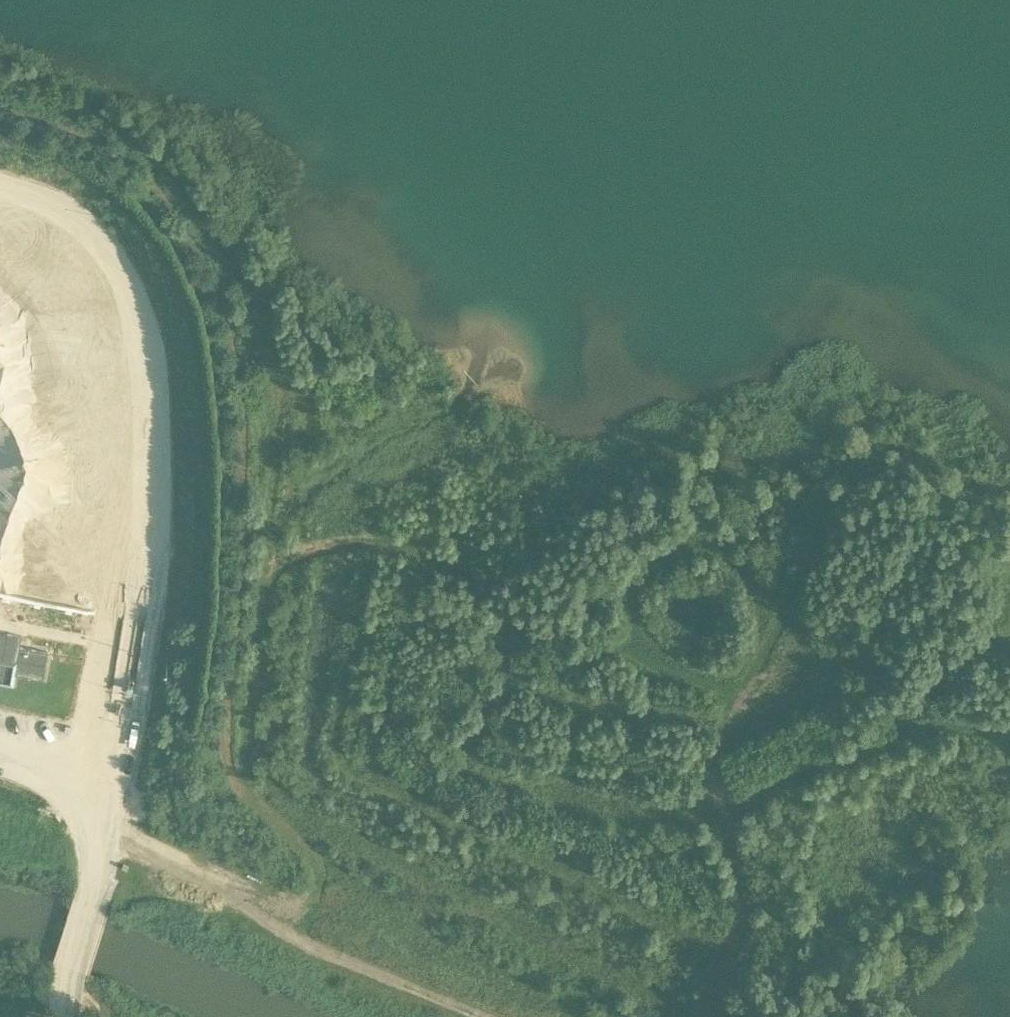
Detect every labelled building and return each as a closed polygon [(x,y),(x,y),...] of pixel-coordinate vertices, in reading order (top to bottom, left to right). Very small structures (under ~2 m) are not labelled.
[(52,648),(22,644),(24,632),(0,629),(0,676),(17,679),(18,673),(47,677),(52,648)]
